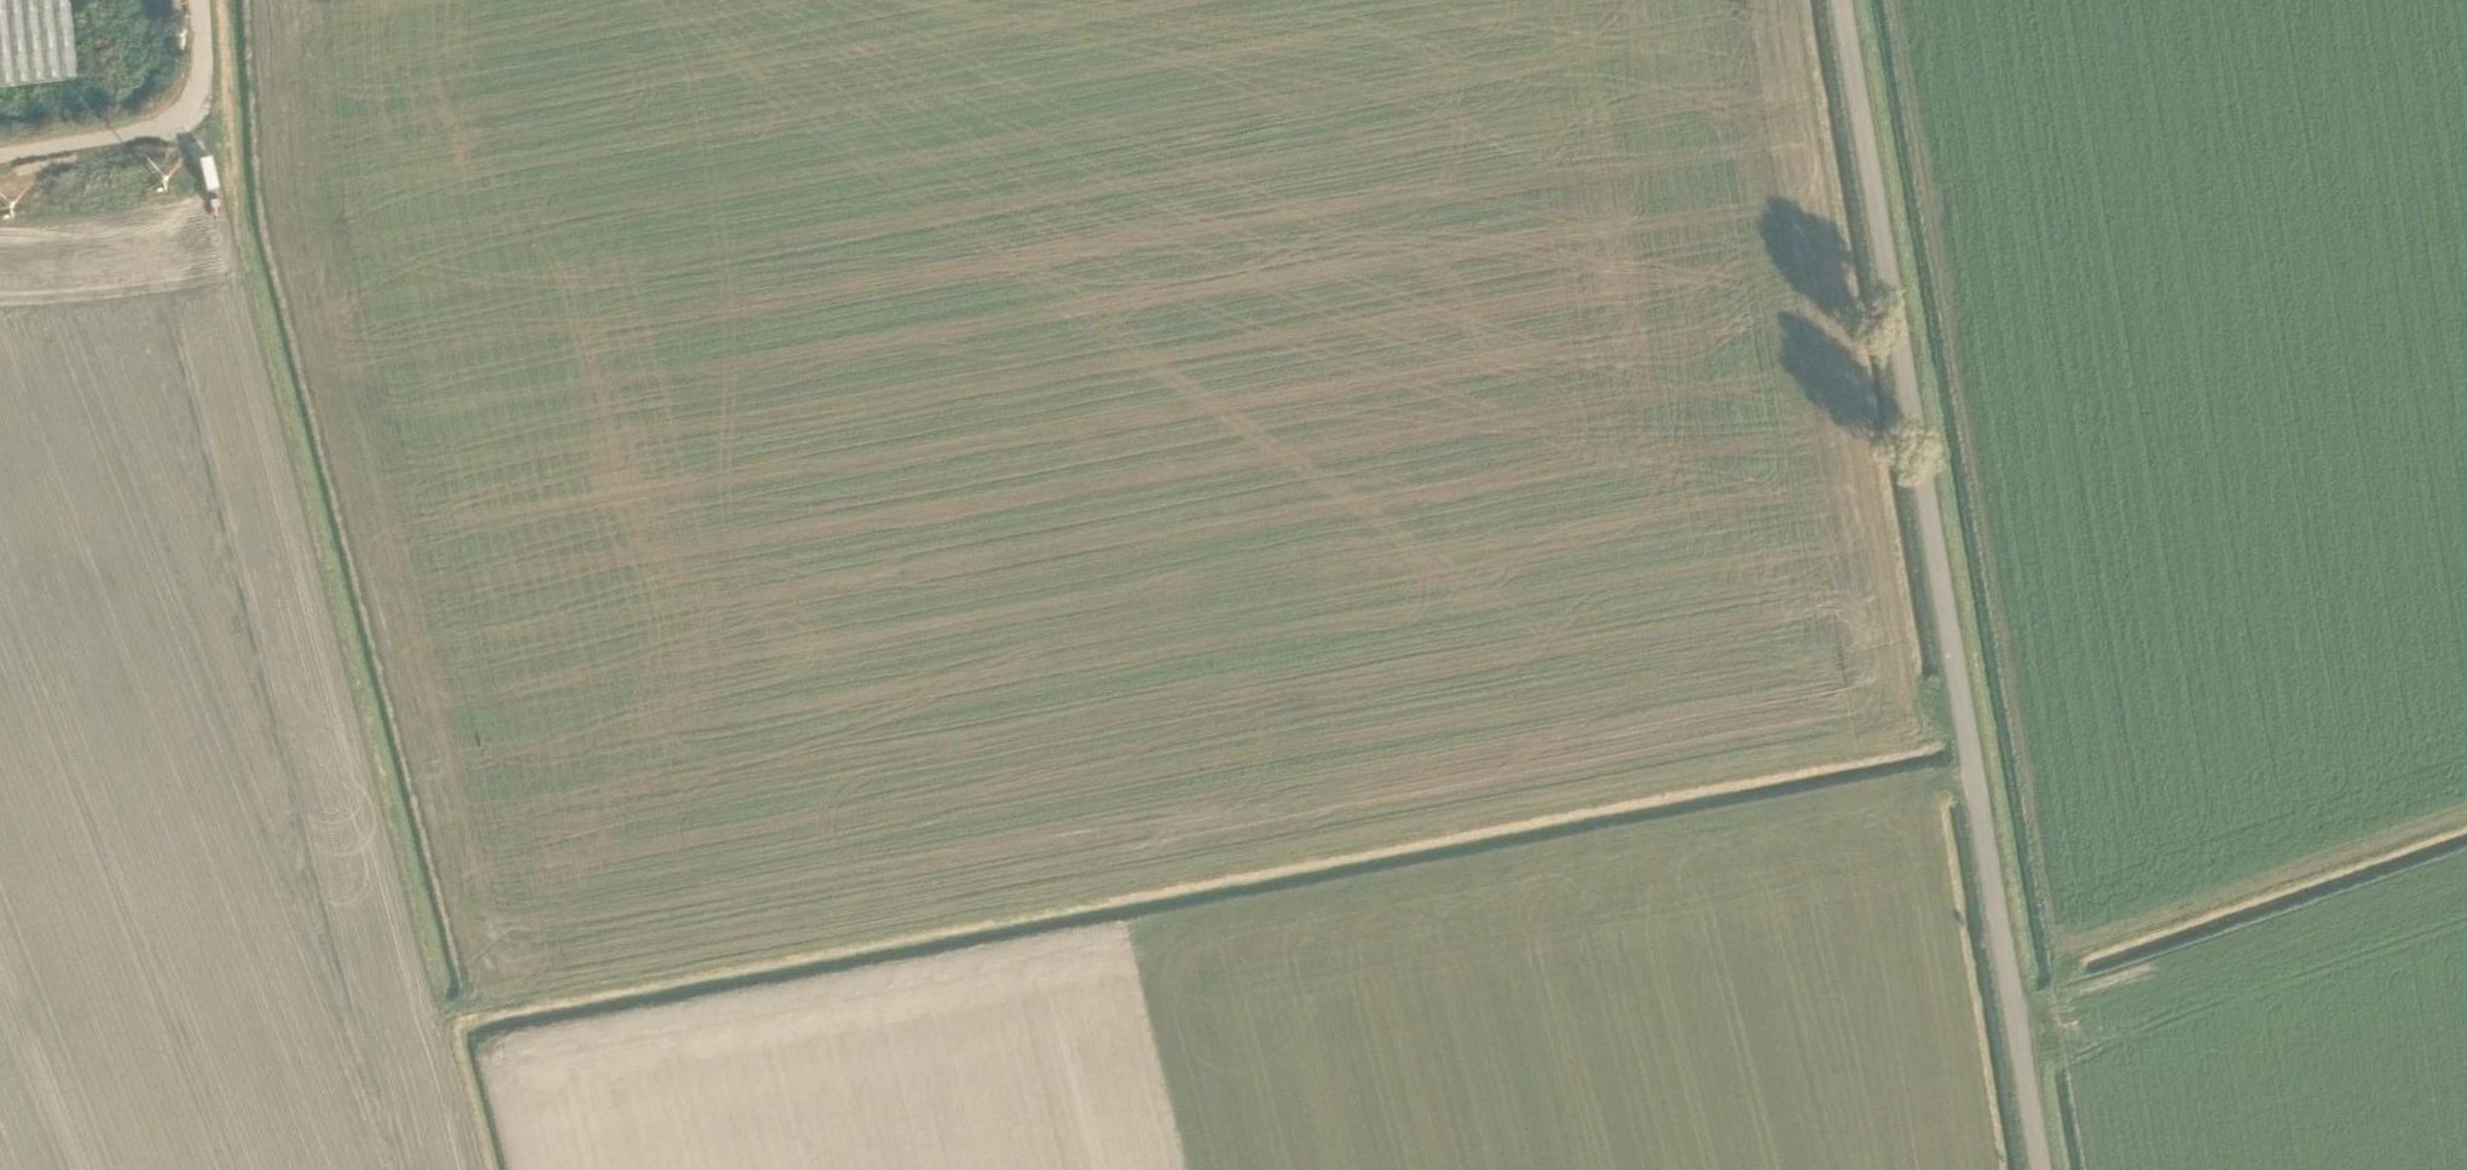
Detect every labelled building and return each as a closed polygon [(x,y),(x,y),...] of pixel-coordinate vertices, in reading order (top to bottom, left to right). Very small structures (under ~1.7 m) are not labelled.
[(76,82),(68,0),(0,0),(0,89),(76,82)]
